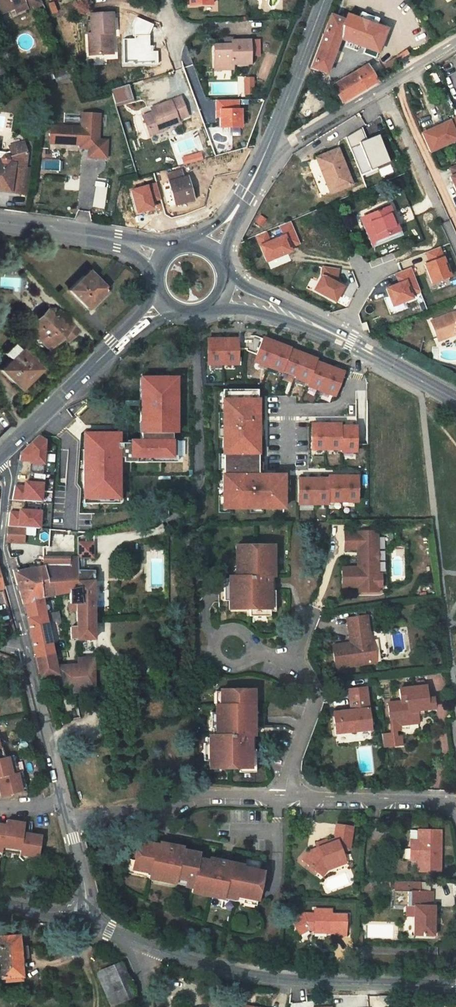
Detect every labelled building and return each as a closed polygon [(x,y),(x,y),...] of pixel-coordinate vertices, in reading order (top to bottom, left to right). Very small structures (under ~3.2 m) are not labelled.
[(8,17),(10,22),(27,15),(28,18),(39,14),(38,13),(33,0),(0,0),(0,20),(8,17)] [(186,5),(187,13),(208,12),(208,0),(186,0),(186,5)] [(108,21),(87,24),(89,44),(86,44),(88,65),(102,64),(102,57),(109,57),(108,42),(111,42),(108,21)] [(328,22),(308,75),(324,81),(337,46),(372,59),(378,43),(357,36),(358,33),(350,30),(352,25),(347,23),(345,28),(328,22)] [(249,39),(232,40),(232,44),(214,44),(214,65),(232,65),(232,63),(250,63),(249,39)] [(341,111),(373,91),(364,76),(331,95),(341,111)] [(62,77),(48,81),(53,95),(67,91),(62,77)] [(248,77),(239,77),(240,92),(248,92),(248,77)] [(152,111),(143,115),(150,134),(166,128),(165,126),(179,121),(178,117),(186,114),(179,96),(156,105),(158,109),(152,111)] [(237,99),(216,100),(217,110),(220,110),(221,117),(221,127),(241,126),(241,108),(237,108),(237,99)] [(455,140),(455,120),(422,135),(430,151),(455,140)] [(74,138),(44,135),(42,153),(73,155),(73,158),(81,159),(81,168),(98,169),(99,152),(91,151),(93,125),(76,124),(74,138)] [(359,148),(354,135),(338,143),(354,182),(370,175),(367,167),(380,161),(372,142),(360,147),(359,148)] [(2,195),(6,175),(18,177),(21,161),(19,152),(1,156),(1,159),(0,161),(0,195),(2,195)] [(331,156),(311,163),(320,186),(325,184),(330,196),(344,190),(331,156)] [(367,167),(370,175),(383,170),(380,161),(367,167)] [(445,173),(448,180),(445,182),(453,201),(455,200),(455,168),(445,173)] [(194,200),(187,179),(186,179),(183,169),(167,174),(177,205),(194,200)] [(6,175),(2,195),(2,200),(13,203),(18,177),(6,175)] [(160,199),(155,183),(132,189),(138,213),(155,208),(153,201),(160,199)] [(381,211),(358,221),(368,243),(391,233),(381,211)] [(358,221),(353,223),(365,251),(394,239),(391,233),(368,243),(358,221)] [(290,250),(280,229),(270,233),(274,243),(259,249),(255,239),(246,243),(257,268),(281,258),(279,255),(290,250)] [(444,283),(433,253),(420,258),(424,269),(419,271),(426,290),(444,283)] [(313,275),(312,285),(305,298),(325,310),(333,295),(326,291),(328,277),(313,275)] [(411,298),(402,275),(387,281),(391,291),(378,296),(384,313),(403,305),(402,302),(411,298)] [(82,276),(61,295),(78,313),(98,294),(82,276)] [(36,315),(19,333),(41,355),(54,341),(60,347),(69,337),(64,332),(48,317),(44,322),(36,315)] [(425,328),(431,344),(445,339),(448,341),(455,342),(455,319),(451,319),(450,323),(442,321),(425,328)] [(281,358),(282,358),(269,353),(254,348),(246,371),(273,381),(273,380),(287,385),(286,386),(299,391),(298,393),(326,403),(335,380),(323,376),(307,370),(308,368),(293,363),(281,358)] [(228,374),(228,349),(216,349),(198,350),(199,375),(228,374)] [(12,355),(7,350),(0,357),(0,363),(2,365),(12,355)] [(0,367),(0,384),(7,391),(17,380),(22,385),(32,376),(12,355),(0,367)] [(174,376),(139,377),(140,438),(129,439),(129,457),(171,456),(171,431),(175,431),(174,376)] [(215,399),(217,518),(277,517),(277,484),(251,485),(249,399),(215,399)] [(117,432),(82,433),(83,497),(118,497),(117,432)] [(333,435),(333,432),(327,432),(313,432),(304,433),(304,458),(333,457),(333,459),(348,459),(348,434),(342,434),(333,435)] [(46,441),(40,436),(25,451),(23,459),(31,460),(31,462),(45,463),(46,441)] [(43,501),(44,483),(26,481),(26,486),(16,485),(14,499),(43,501)] [(350,509),(350,484),(342,484),(329,484),(321,484),(321,487),(314,487),(299,487),(292,487),(292,512),(321,512),(321,509),(350,509)] [(41,528),(42,511),(21,510),(21,512),(11,512),(10,526),(10,542),(27,543),(27,527),(41,528)] [(77,550),(92,550),(92,531),(77,537),(77,550)] [(351,540),(338,540),(338,556),(351,556),(351,559),(354,559),(354,563),(351,563),(352,574),(336,574),(336,594),(348,593),(348,599),(372,598),(372,594),(375,594),(375,581),(372,581),(371,566),(364,566),(361,564),(361,559),(371,559),(371,538),(364,538),(364,540),(361,540),(361,538),(351,539),(351,540)] [(92,558),(92,550),(77,550),(77,558),(77,559),(92,558)] [(263,552),(226,553),(226,565),(231,565),(231,584),(225,584),(219,584),(219,586),(219,609),(219,616),(239,616),(239,623),(260,623),(260,618),(260,597),(259,584),(259,574),(263,574),(263,573),(263,552)] [(48,559),(42,559),(42,570),(46,581),(52,580),(56,595),(58,595),(64,594),(64,596),(68,595),(78,593),(77,571),(77,559),(77,558),(48,559)] [(58,595),(56,595),(52,580),(46,581),(42,570),(42,559),(41,563),(37,563),(37,569),(20,570),(14,570),(19,588),(24,604),(42,600),(59,596),(58,595)] [(78,593),(68,595),(68,608),(77,609),(77,627),(70,627),(71,639),(79,638),(79,640),(99,640),(94,571),(77,571),(78,593)] [(42,600),(24,604),(26,612),(28,619),(47,616),(42,600)] [(38,658),(58,654),(47,616),(28,619),(33,639),(38,658)] [(361,624),(341,627),(344,648),(345,648),(345,651),(344,651),(326,654),(330,677),(371,671),(367,648),(364,648),(361,624)] [(62,677),(65,677),(68,689),(77,689),(72,669),(68,670),(68,669),(62,669),(58,654),(38,658),(41,669),(44,679),(62,677)] [(81,667),(81,671),(88,671),(90,694),(102,693),(100,659),(80,660),(81,667)] [(81,667),(72,669),(77,689),(81,688),(81,695),(83,694),(90,694),(88,671),(81,671),(81,667)] [(423,696),(396,698),(397,711),(385,712),(387,730),(388,740),(392,740),(397,739),(397,734),(416,732),(414,720),(431,718),(430,708),(424,709),(423,696)] [(244,733),(243,697),(211,698),(211,700),(211,713),(206,713),(206,720),(207,737),(207,743),(203,743),(200,743),(200,746),(200,769),(200,776),(213,776),(230,776),(241,776),(241,757),(240,743),(240,733),(244,733)] [(362,697),(343,698),(345,719),(326,721),(328,742),(366,738),(362,697)] [(389,743),(379,744),(380,756),(399,754),(398,746),(393,746),(392,740),(388,740),(389,743)] [(244,743),(240,743),(241,757),(241,776),(230,776),(230,780),(246,780),(246,757),(244,757),(244,743)] [(0,787),(3,795),(0,795),(0,799),(2,807),(28,800),(23,781),(18,782),(15,783),(11,766),(7,767),(5,768),(0,751),(0,787)] [(3,867),(3,865),(4,860),(21,863),(20,866),(35,869),(39,869),(42,849),(24,846),(25,842),(25,834),(8,831),(7,836),(0,835),(0,866),(3,867)] [(345,857),(349,835),(332,832),(330,844),(331,846),(323,849),(317,851),(318,854),(314,855),(307,857),(300,866),(316,879),(321,872),(341,866),(339,860),(345,857)] [(416,847),(416,837),(407,836),(407,846),(416,847)] [(434,837),(416,837),(416,847),(407,846),(406,864),(413,864),(413,875),(435,876),(436,854),(431,854),(431,848),(433,848),(434,837)] [(161,849),(137,844),(135,852),(131,872),(148,876),(161,879),(160,884),(174,887),(175,881),(192,885),(197,862),(198,857),(182,853),(174,852),(175,849),(174,849),(167,848),(167,852),(161,850),(161,849)] [(131,872),(135,852),(133,852),(131,862),(127,861),(124,875),(130,877),(142,879),(142,878),(148,879),(148,876),(131,872)] [(208,865),(197,862),(192,885),(191,890),(208,894),(207,900),(221,903),(222,897),(235,900),(254,904),(256,904),(262,876),(231,870),(228,869),(228,870),(222,869),(223,865),(216,864),(215,866),(208,865)] [(34,873),(35,869),(20,866),(20,869),(20,871),(23,875),(29,872),(34,873)] [(321,872),(316,879),(319,883),(324,877),(342,871),(341,866),(321,872)] [(148,879),(147,881),(160,884),(161,879),(148,876),(148,879)] [(192,885),(175,881),(174,887),(191,890),(192,885)] [(416,885),(392,884),(392,894),(391,895),(390,909),(404,909),(411,910),(411,919),(410,939),(430,939),(431,909),(428,910),(429,895),(427,895),(416,895),(416,885)] [(427,885),(416,885),(416,895),(427,895),(427,885)] [(208,894),(191,890),(190,896),(207,900),(208,894)] [(235,900),(222,897),(221,903),(233,905),(234,903),(235,900)] [(254,904),(235,900),(234,903),(241,905),(240,907),(253,909),(254,904)] [(343,940),(343,919),(329,919),(329,915),(312,915),(312,919),(302,919),(296,923),(296,924),(291,927),(298,938),(306,933),(312,933),(312,936),(312,938),(333,938),(333,940),(343,940)] [(23,977),(21,938),(0,939),(3,979),(23,977)] [(110,988),(118,1006),(119,1006),(133,1002),(120,966),(104,973),(110,988)]
